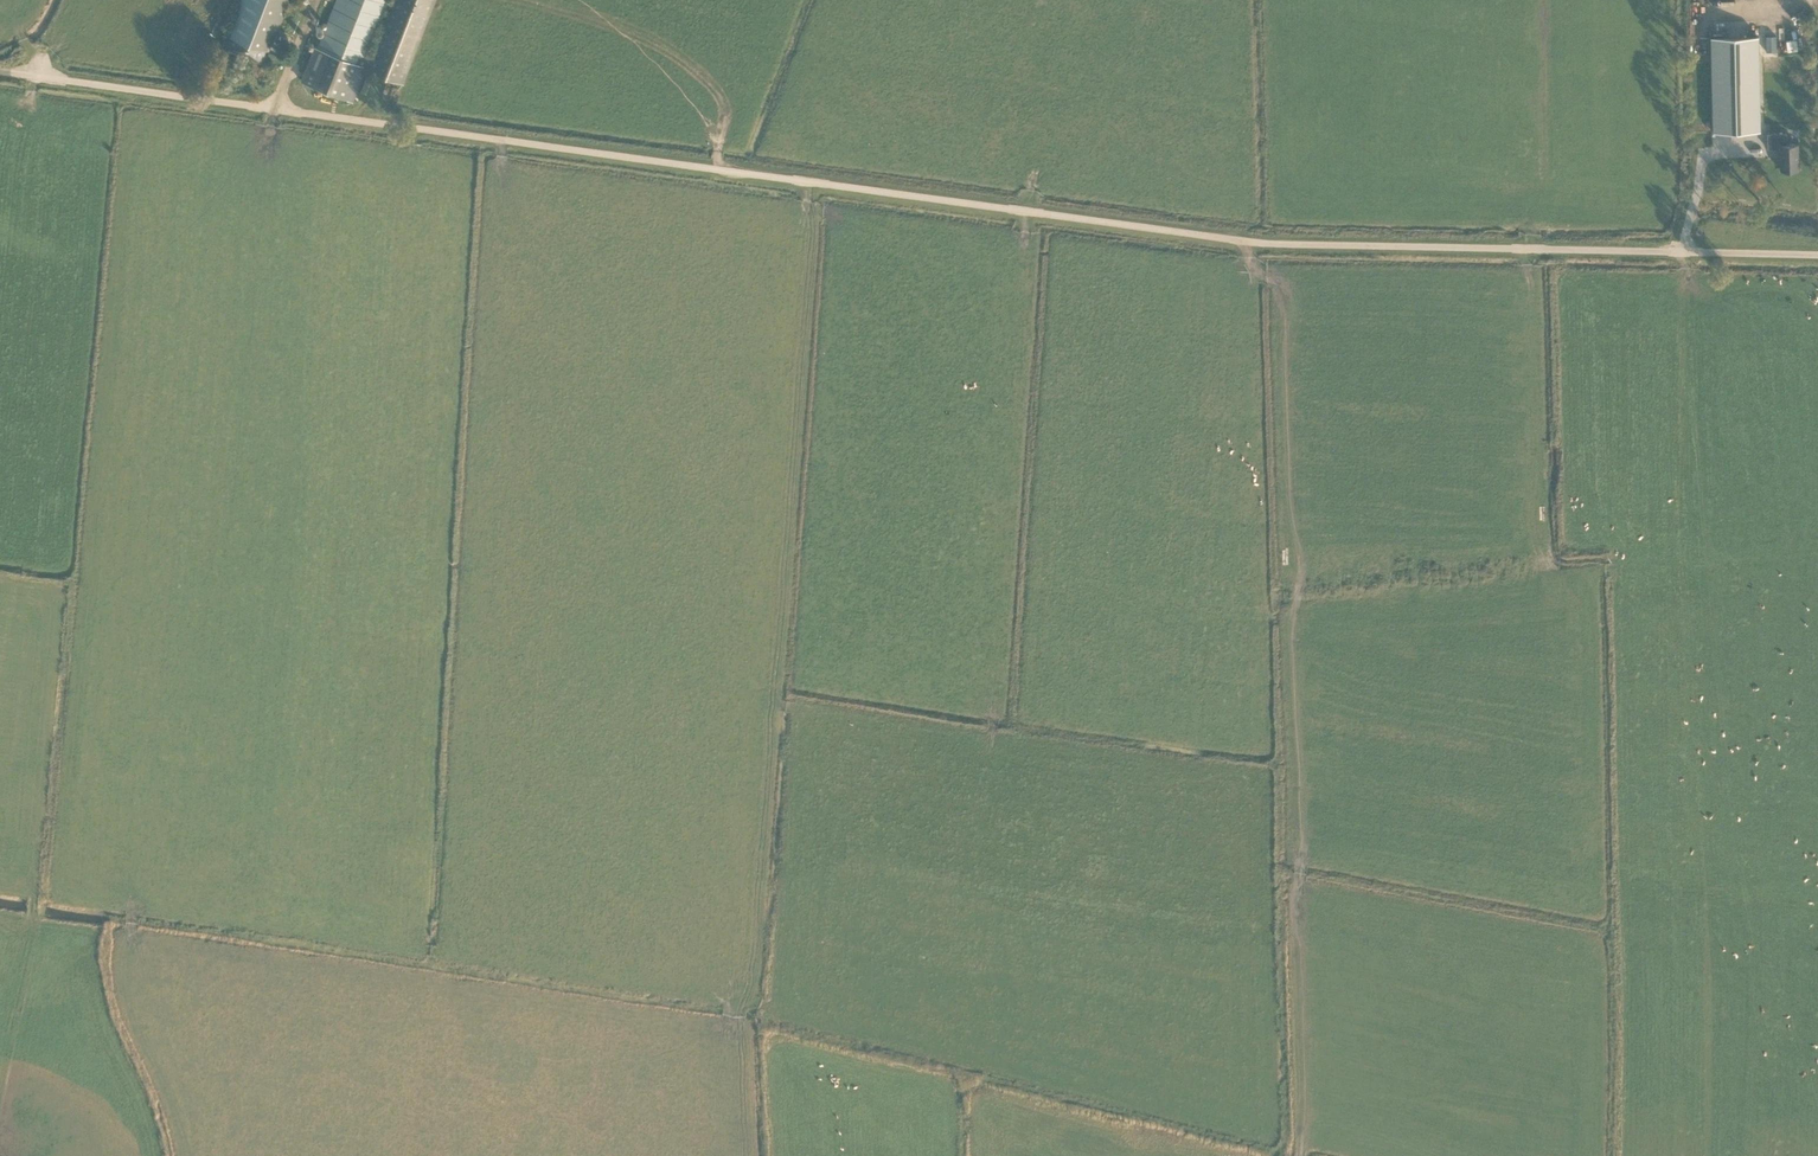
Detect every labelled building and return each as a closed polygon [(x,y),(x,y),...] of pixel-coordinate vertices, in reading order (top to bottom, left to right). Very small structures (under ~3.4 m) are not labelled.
[(221,47),(260,61),(265,48),(268,49),(271,42),(272,43),(288,0),(239,0),(221,47)] [(314,46),(300,80),(353,101),(366,69),(403,83),(435,0),(392,0),(370,58),(366,56),(388,0),(335,0),(317,47),(314,46)] [(1759,34),(1711,35),(1713,130),(1761,129),(1759,34)] [(1780,145),(1780,170),(1799,170),(1799,145),(1780,145)]
